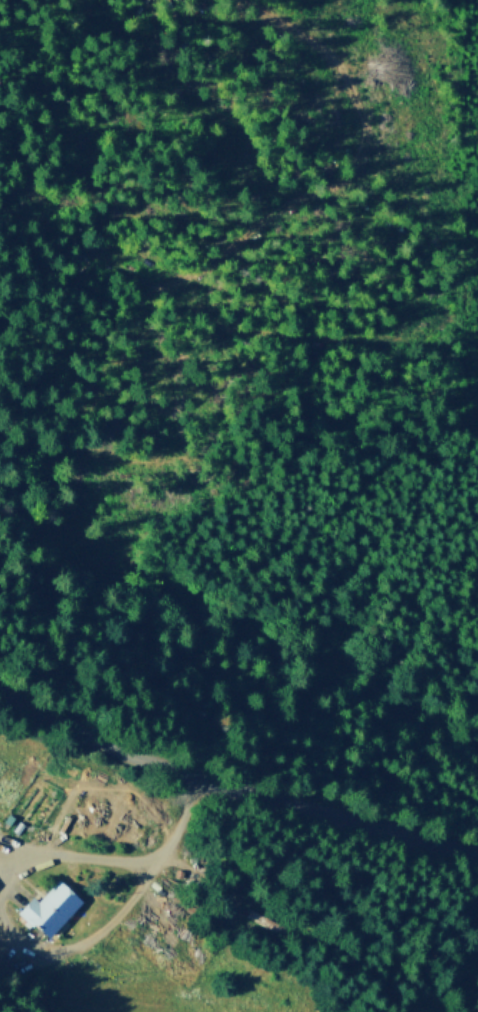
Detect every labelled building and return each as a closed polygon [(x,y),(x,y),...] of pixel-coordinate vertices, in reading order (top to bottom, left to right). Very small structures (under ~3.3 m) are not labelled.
[(81,903),(45,942),(16,915),(32,899),(38,904),(59,882),(81,903)]
